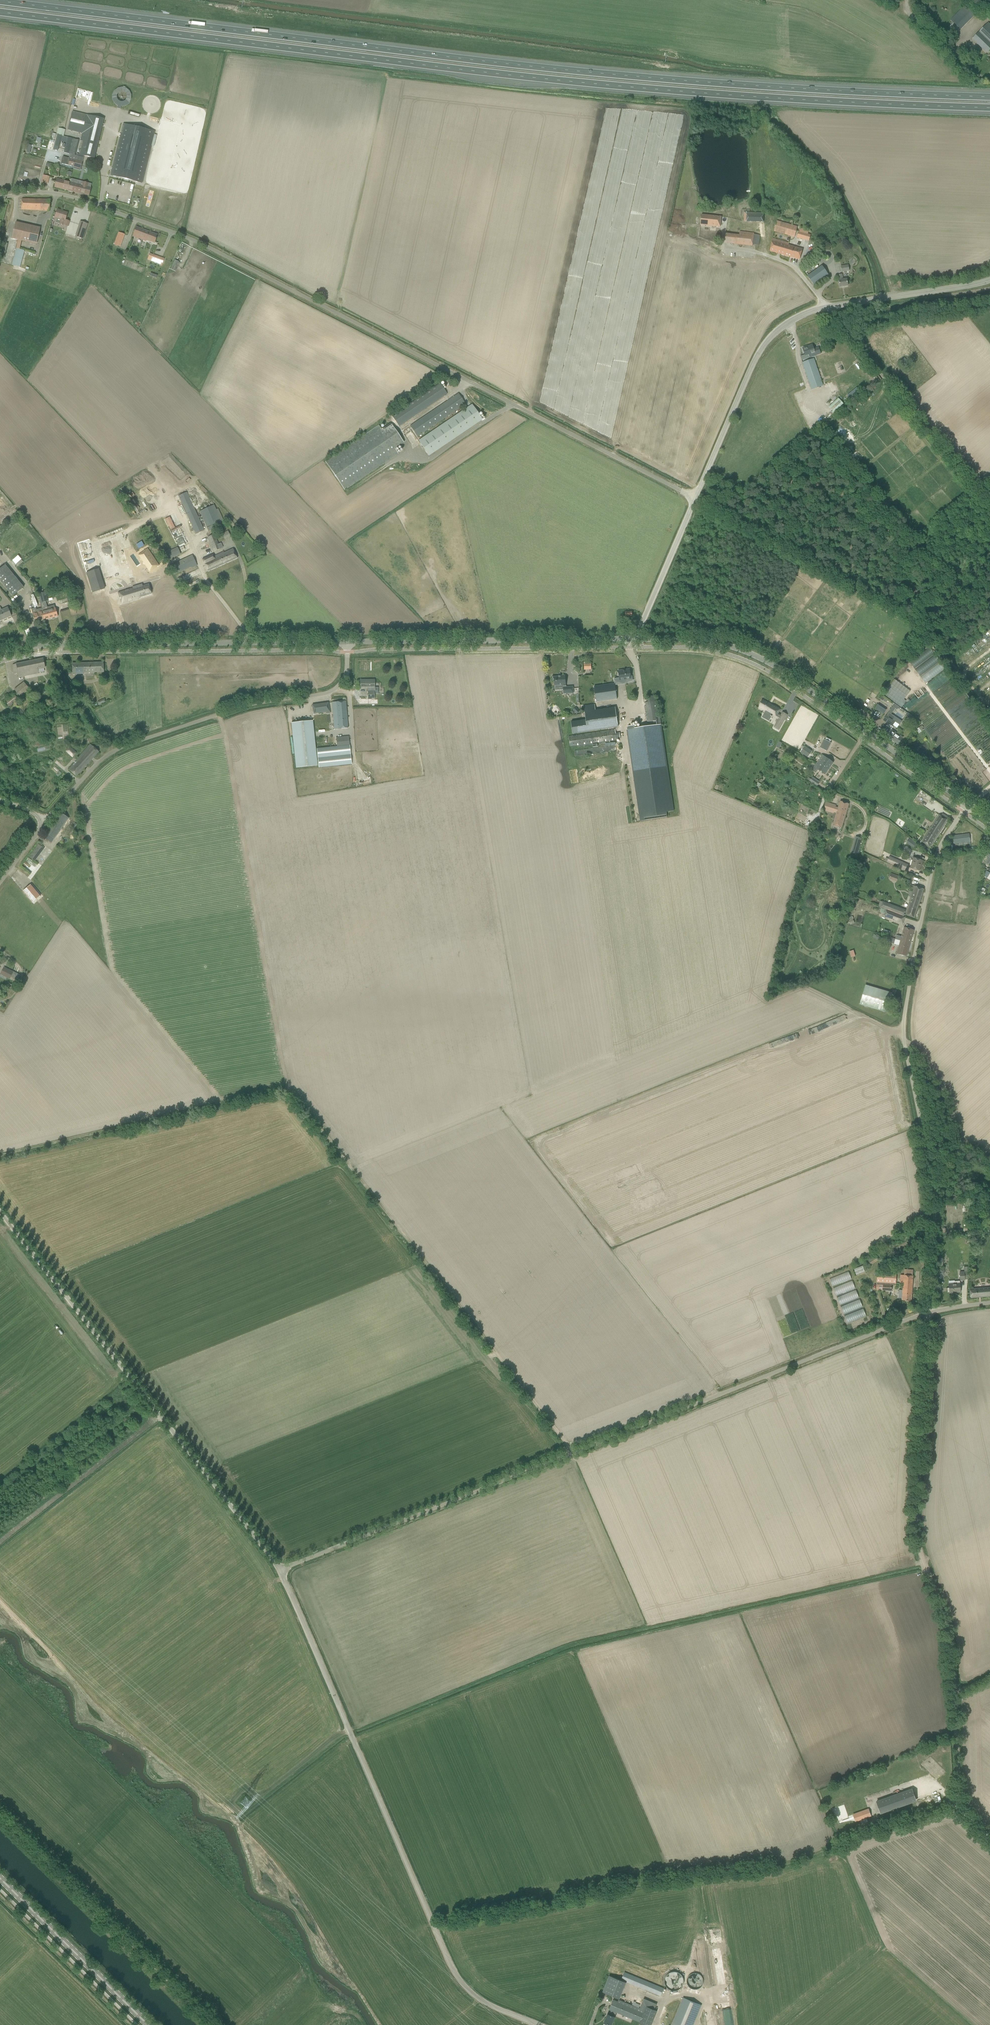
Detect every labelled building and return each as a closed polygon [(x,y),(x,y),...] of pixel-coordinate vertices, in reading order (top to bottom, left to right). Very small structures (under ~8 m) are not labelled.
[(950,30),(956,36),(974,17),(968,11),(950,30)] [(988,23),(972,39),(987,54),(989,50),(989,25),(988,23)] [(131,103),(126,87),(110,91),(115,110),(121,108),(120,106),(131,103)] [(82,134),(87,115),(72,112),(68,130),(82,134)] [(87,115),(81,136),(80,141),(97,145),(104,119),(87,115)] [(110,175),(123,179),(142,183),(155,132),(123,124),(110,175)] [(71,138),(67,137),(64,153),(67,153),(74,155),(76,156),(80,141),(78,140),(71,138)] [(94,159),(97,145),(83,141),(79,155),(94,159)] [(62,157),(61,164),(67,166),(73,167),(75,160),(69,159),(62,157)] [(75,160),(73,167),(80,169),(82,162),(75,160)] [(54,187),(68,191),(70,182),(57,179),(54,187)] [(88,183),(82,182),(82,185),(70,182),(68,191),(88,196),(91,188),(90,187),(90,186),(87,186),(88,183)] [(22,204),(21,210),(49,211),(50,205),(50,200),(22,199),(22,204)] [(57,210),(55,215),(55,217),(60,219),(59,224),(67,226),(69,222),(65,220),(67,213),(57,210)] [(744,212),(744,221),(763,222),(764,213),(744,212)] [(720,227),(721,216),(701,214),(700,225),(720,227)] [(774,231),(795,237),(798,227),(777,221),(774,231)] [(12,238),(36,244),(40,228),(15,222),(12,238)] [(83,239),(88,224),(80,222),(75,237),(83,239)] [(132,236),(145,241),(146,241),(146,240),(155,243),(157,235),(136,227),(134,232),(132,236)] [(797,238),(810,241),(811,235),(804,233),(805,230),(800,228),(797,238)] [(726,234),(724,243),(752,246),(754,234),(739,232),(739,236),(726,234)] [(118,233),(114,245),(120,247),(124,235),(118,233)] [(773,239),(770,251),(799,259),(800,255),(802,249),(787,245),(788,244),(773,239)] [(17,248),(12,265),(20,268),(25,251),(17,248)] [(151,261),(162,265),(164,259),(153,255),(151,261)] [(169,269),(174,272),(179,263),(174,260),(169,269)] [(829,276),(821,266),(807,277),(815,287),(829,276)] [(848,286),(847,281),(847,279),(843,279),(842,274),(838,275),(839,282),(840,287),(848,286)] [(807,347),(803,348),(805,355),(808,354),(810,358),(812,357),(816,356),(821,354),(818,348),(814,349),(812,346),(807,347)] [(904,358),(900,362),(906,368),(910,364),(904,358)] [(811,389),(822,385),(814,362),(803,365),(811,389)] [(440,383),(392,416),(399,427),(447,394),(440,383)] [(796,402),(802,400),(798,391),(793,394),(796,402)] [(429,455),(482,420),(472,404),(467,408),(465,404),(458,394),(410,426),(418,437),(463,406),(465,409),(419,440),(429,455)] [(838,398),(829,407),(834,413),(843,404),(838,398)] [(379,426),(325,462),(345,490),(398,454),(395,449),(404,443),(391,425),(382,431),(379,426)] [(196,534),(204,530),(187,492),(178,496),(196,534)] [(208,532),(225,524),(220,512),(218,513),(214,505),(199,511),(208,532)] [(215,534),(208,537),(214,552),(220,549),(218,544),(215,534)] [(130,548),(118,552),(122,564),(133,560),(130,548)] [(178,548),(164,554),(166,560),(180,554),(178,548)] [(112,549),(101,552),(108,577),(120,573),(117,565),(114,553),(112,549)] [(237,558),(235,554),(233,549),(223,553),(223,552),(214,557),(212,554),(202,559),(208,571),(237,558)] [(148,551),(140,556),(152,574),(160,568),(148,551)] [(11,560),(16,567),(22,562),(16,555),(11,560)] [(197,565),(192,555),(169,566),(173,575),(193,566),(194,567),(197,566),(197,565)] [(23,587),(5,565),(0,569),(0,582),(12,596),(23,587)] [(98,569),(87,573),(93,592),(104,589),(98,569)] [(133,588),(118,592),(121,603),(140,598),(140,597),(151,594),(148,584),(142,586),(142,585),(136,586),(136,587),(133,589),(133,588)] [(45,592),(38,594),(41,603),(48,601),(45,592)] [(69,605),(75,603),(72,594),(66,596),(69,605)] [(53,605),(42,608),(43,613),(42,613),(44,620),(58,617),(55,608),(54,609),(53,605)] [(11,616),(9,611),(7,607),(1,610),(0,607),(0,621),(11,616)] [(35,623),(44,620),(42,613),(43,613),(42,608),(36,610),(36,608),(31,609),(32,613),(34,618),(35,623)] [(930,649),(909,661),(913,667),(933,655),(930,649)] [(931,656),(914,669),(920,676),(936,663),(931,656)] [(43,659),(12,665),(14,675),(17,674),(18,678),(37,674),(36,670),(40,669),(45,668),(43,659)] [(94,673),(103,672),(103,668),(103,663),(72,664),(73,674),(77,674),(84,674),(84,673),(94,673)] [(925,683),(942,671),(938,664),(926,673),(925,672),(920,676),(925,683)] [(622,670),(618,671),(619,681),(625,680),(625,682),(632,681),(631,676),(631,677),(630,669),(625,670),(625,671),(623,671),(622,670)] [(553,677),(553,681),(555,681),(555,686),(562,685),(562,686),(563,686),(564,694),(573,693),(573,687),(566,687),(565,675),(560,676),(559,677),(559,676),(558,676),(558,677),(553,677)] [(899,706),(909,690),(893,679),(883,695),(899,706)] [(374,688),(374,680),(360,680),(360,688),(368,688),(368,699),(374,699),(374,691),(372,691),(372,688),(374,688)] [(24,682),(15,690),(20,697),(30,690),(24,682)] [(614,684),(594,687),(596,702),(617,699),(615,685),(615,684),(614,684)] [(18,699),(15,695),(5,702),(8,706),(18,699)] [(646,706),(645,706),(648,722),(659,720),(655,701),(655,697),(654,695),(647,697),(648,702),(645,703),(646,706)] [(763,700),(759,707),(764,710),(766,711),(764,715),(771,718),(773,715),(779,719),(774,728),(778,730),(784,719),(780,718),(781,716),(778,714),(780,710),(763,700)] [(334,729),(338,729),(348,728),(346,706),(345,701),(332,702),(332,707),(334,729)] [(329,708),(329,703),(312,705),(313,713),(313,714),(326,712),(326,713),(330,713),(329,708)] [(874,708),(883,714),(886,710),(877,704),(874,708)] [(595,711),(594,705),(584,706),(586,720),(571,722),(573,733),(617,727),(615,708),(595,711)] [(883,720),(892,727),(895,723),(899,726),(902,721),(889,712),(883,720)] [(312,721),(291,723),(296,768),(307,767),(317,766),(317,765),(317,760),(312,721)] [(661,725),(626,730),(640,822),(667,818),(666,812),(674,811),(661,725)] [(886,726),(885,728),(881,733),(898,744),(903,737),(886,726)] [(620,733),(616,734),(615,729),(569,736),(570,746),(620,739),(620,733)] [(821,748),(826,750),(830,743),(824,740),(821,748)] [(90,745),(87,748),(75,761),(76,761),(68,769),(76,776),(98,752),(90,745)] [(336,747),(316,749),(317,758),(318,760),(318,768),(319,768),(351,764),(350,755),(349,745),(336,747)] [(70,747),(66,751),(72,757),(76,753),(70,747)] [(800,752),(808,757),(812,752),(804,747),(800,752)] [(820,764),(828,770),(833,762),(822,755),(816,764),(819,766),(820,764)] [(825,774),(828,770),(820,764),(819,766),(816,764),(812,770),(816,773),(818,770),(825,774)] [(808,777),(807,779),(809,781),(817,786),(819,783),(812,778),(811,779),(808,777)] [(824,807),(823,810),(833,813),(835,814),(835,813),(837,813),(833,825),(841,828),(842,828),(847,809),(849,804),(840,801),(838,808),(835,807),(836,805),(825,802),(824,807)] [(905,810),(899,816),(916,831),(922,824),(905,810)] [(60,813),(44,838),(48,841),(51,843),(60,830),(68,819),(65,816),(60,813)] [(926,835),(922,842),(930,848),(947,820),(945,819),(947,816),(942,813),(940,816),(939,815),(928,831),(925,835),(926,835)] [(954,844),(970,842),(969,834),(953,836),(954,843),(953,843),(953,844),(954,844)] [(29,857),(35,861),(44,849),(38,845),(29,857)] [(890,857),(887,863),(900,869),(907,872),(908,868),(905,867),(906,864),(890,857)] [(923,861),(913,858),(910,868),(919,871),(921,865),(923,861)] [(36,867),(27,860),(23,864),(33,872),(36,867)] [(890,873),(888,880),(896,882),(898,875),(890,873)] [(40,896),(31,885),(23,891),(32,903),(40,896)] [(908,905),(905,915),(910,916),(914,918),(924,889),(919,888),(914,886),(912,892),(911,897),(910,900),(908,905)] [(890,904),(887,910),(903,917),(906,910),(890,904)] [(886,910),(883,916),(903,923),(905,918),(903,917),(887,910),(886,910)] [(914,930),(904,927),(901,936),(897,935),(896,935),(895,939),(910,943),(914,930)] [(895,939),(889,937),(888,942),(899,945),(896,954),(906,956),(910,943),(895,939)] [(11,977),(13,978),(16,974),(13,972),(4,967),(0,974),(0,975),(10,979),(11,977)] [(893,993),(888,992),(865,985),(859,1004),(887,1013),(893,993)] [(856,1275),(865,1272),(863,1266),(854,1269),(856,1275)] [(903,1275),(902,1275),(901,1275),(900,1284),(903,1284),(902,1290),(899,1290),(899,1298),(902,1298),(902,1300),(911,1301),(913,1271),(904,1270),(903,1275)] [(848,1271),(829,1278),(832,1286),(851,1279),(848,1271)] [(892,1284),(896,1284),(897,1275),(878,1273),(877,1282),(892,1284)] [(833,1288),(836,1296),(855,1289),(852,1281),(833,1288)] [(949,1292),(949,1293),(960,1292),(960,1281),(955,1281),(955,1283),(954,1283),(949,1284),(949,1288),(947,1288),(948,1292),(949,1292)] [(877,1282),(876,1290),(891,1291),(892,1284),(877,1282)] [(813,1284),(808,1286),(814,1304),(818,1303),(820,1306),(821,1306),(813,1284)] [(970,1288),(970,1298),(989,1296),(989,1287),(970,1288)] [(837,1297),(839,1305),(858,1298),(855,1290),(837,1297)] [(840,1306),(843,1314),(862,1307),(859,1299),(840,1306)] [(863,1308),(844,1316),(847,1324),(866,1316),(863,1308)] [(876,1802),(880,1813),(916,1801),(912,1789),(876,1802)] [(868,1809),(853,1815),(855,1821),(871,1816),(868,1809)] [(660,1995),(663,1988),(624,1972),(621,1980),(660,1995)] [(684,1982),(684,1980),(684,1978),(683,1977),(682,1975),(680,1974),(678,1973),(677,1973),(675,1973),(673,1973),(671,1973),(669,1974),(668,1976),(667,1977),(666,1979),(666,1981),(665,1982),(666,1984),(666,1986),(667,1987),(668,1989),(669,1990),(671,1991),(673,1991),(675,1992),(676,1991),(678,1991),(680,1990),(682,1989),(683,1987),(684,1986),(684,1984),(684,1982)] [(602,1992),(619,1999),(626,1982),(609,1975),(602,1992)] [(610,2024),(611,2024),(614,2017),(613,2016),(615,2012),(640,2022),(639,2024),(642,2024),(651,2024),(657,2011),(655,2010),(657,2005),(644,1999),(640,2008),(619,1999),(618,2002),(613,2000),(609,2010),(611,2010),(609,2015),(607,2014),(604,2023),(610,2024)] [(672,2024),(693,2024),(701,2006),(683,1999),(672,2024)]
